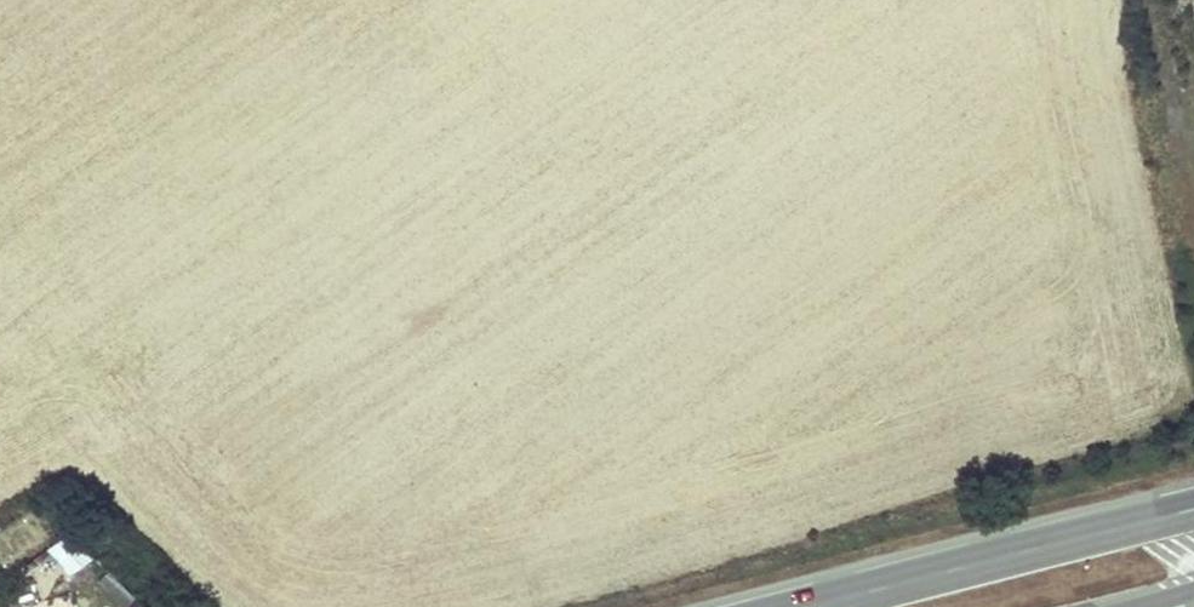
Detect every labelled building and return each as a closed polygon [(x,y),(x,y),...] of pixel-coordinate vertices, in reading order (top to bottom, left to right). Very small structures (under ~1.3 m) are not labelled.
[(64,533),(46,551),(73,577),(90,559),(64,533)]
